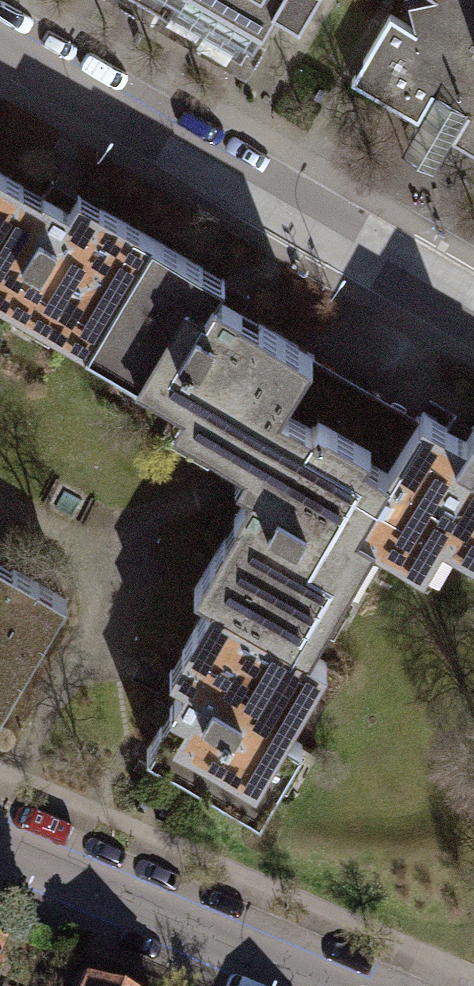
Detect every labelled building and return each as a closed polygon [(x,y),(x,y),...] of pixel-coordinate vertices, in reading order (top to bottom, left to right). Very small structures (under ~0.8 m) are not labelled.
[(232,57),(265,0),(134,0),(232,57)] [(290,12),(297,0),(270,0),(290,12)] [(352,81),(418,119),(433,95),(441,120),(468,113),(452,139),(473,152),(473,0),(404,0),(412,26),(391,14),(352,81)] [(418,119),(401,151),(434,170),(452,139),(468,113),(441,120),(433,95),(418,119)] [(76,349),(142,236),(69,193),(60,208),(34,193),(27,206),(8,195),(15,184),(0,176),(0,304),(6,308),(15,292),(53,314),(43,330),(76,349)] [(237,466),(240,460),(272,407),(304,352),(250,321),(243,332),(225,322),(233,309),(207,294),(216,278),(142,236),(76,349),(109,368),(118,352),(155,374),(146,390),(213,428),(203,446),(237,466)] [(409,414),(305,354),(280,397),(384,457),(409,414)] [(304,426),(272,407),(240,460),(252,467),(224,515),(238,523),(227,541),(216,535),(185,588),(202,598),(203,596),(300,652),(300,651),(318,620),(302,610),(349,530),(346,528),(380,470),(379,469),(356,456),(362,447),(309,417),(304,426)] [(379,469),(380,470),(346,528),(349,530),(397,558),(416,526),(473,559),(473,429),(463,423),(457,435),(413,410),(379,469)] [(57,598),(0,565),(0,696),(57,598)] [(300,652),(203,596),(202,598),(160,669),(176,678),(161,704),(174,712),(163,730),(152,724),(138,748),(251,814),(292,743),(259,724),(281,685),(298,695),(318,661),(300,651),(300,652)]
